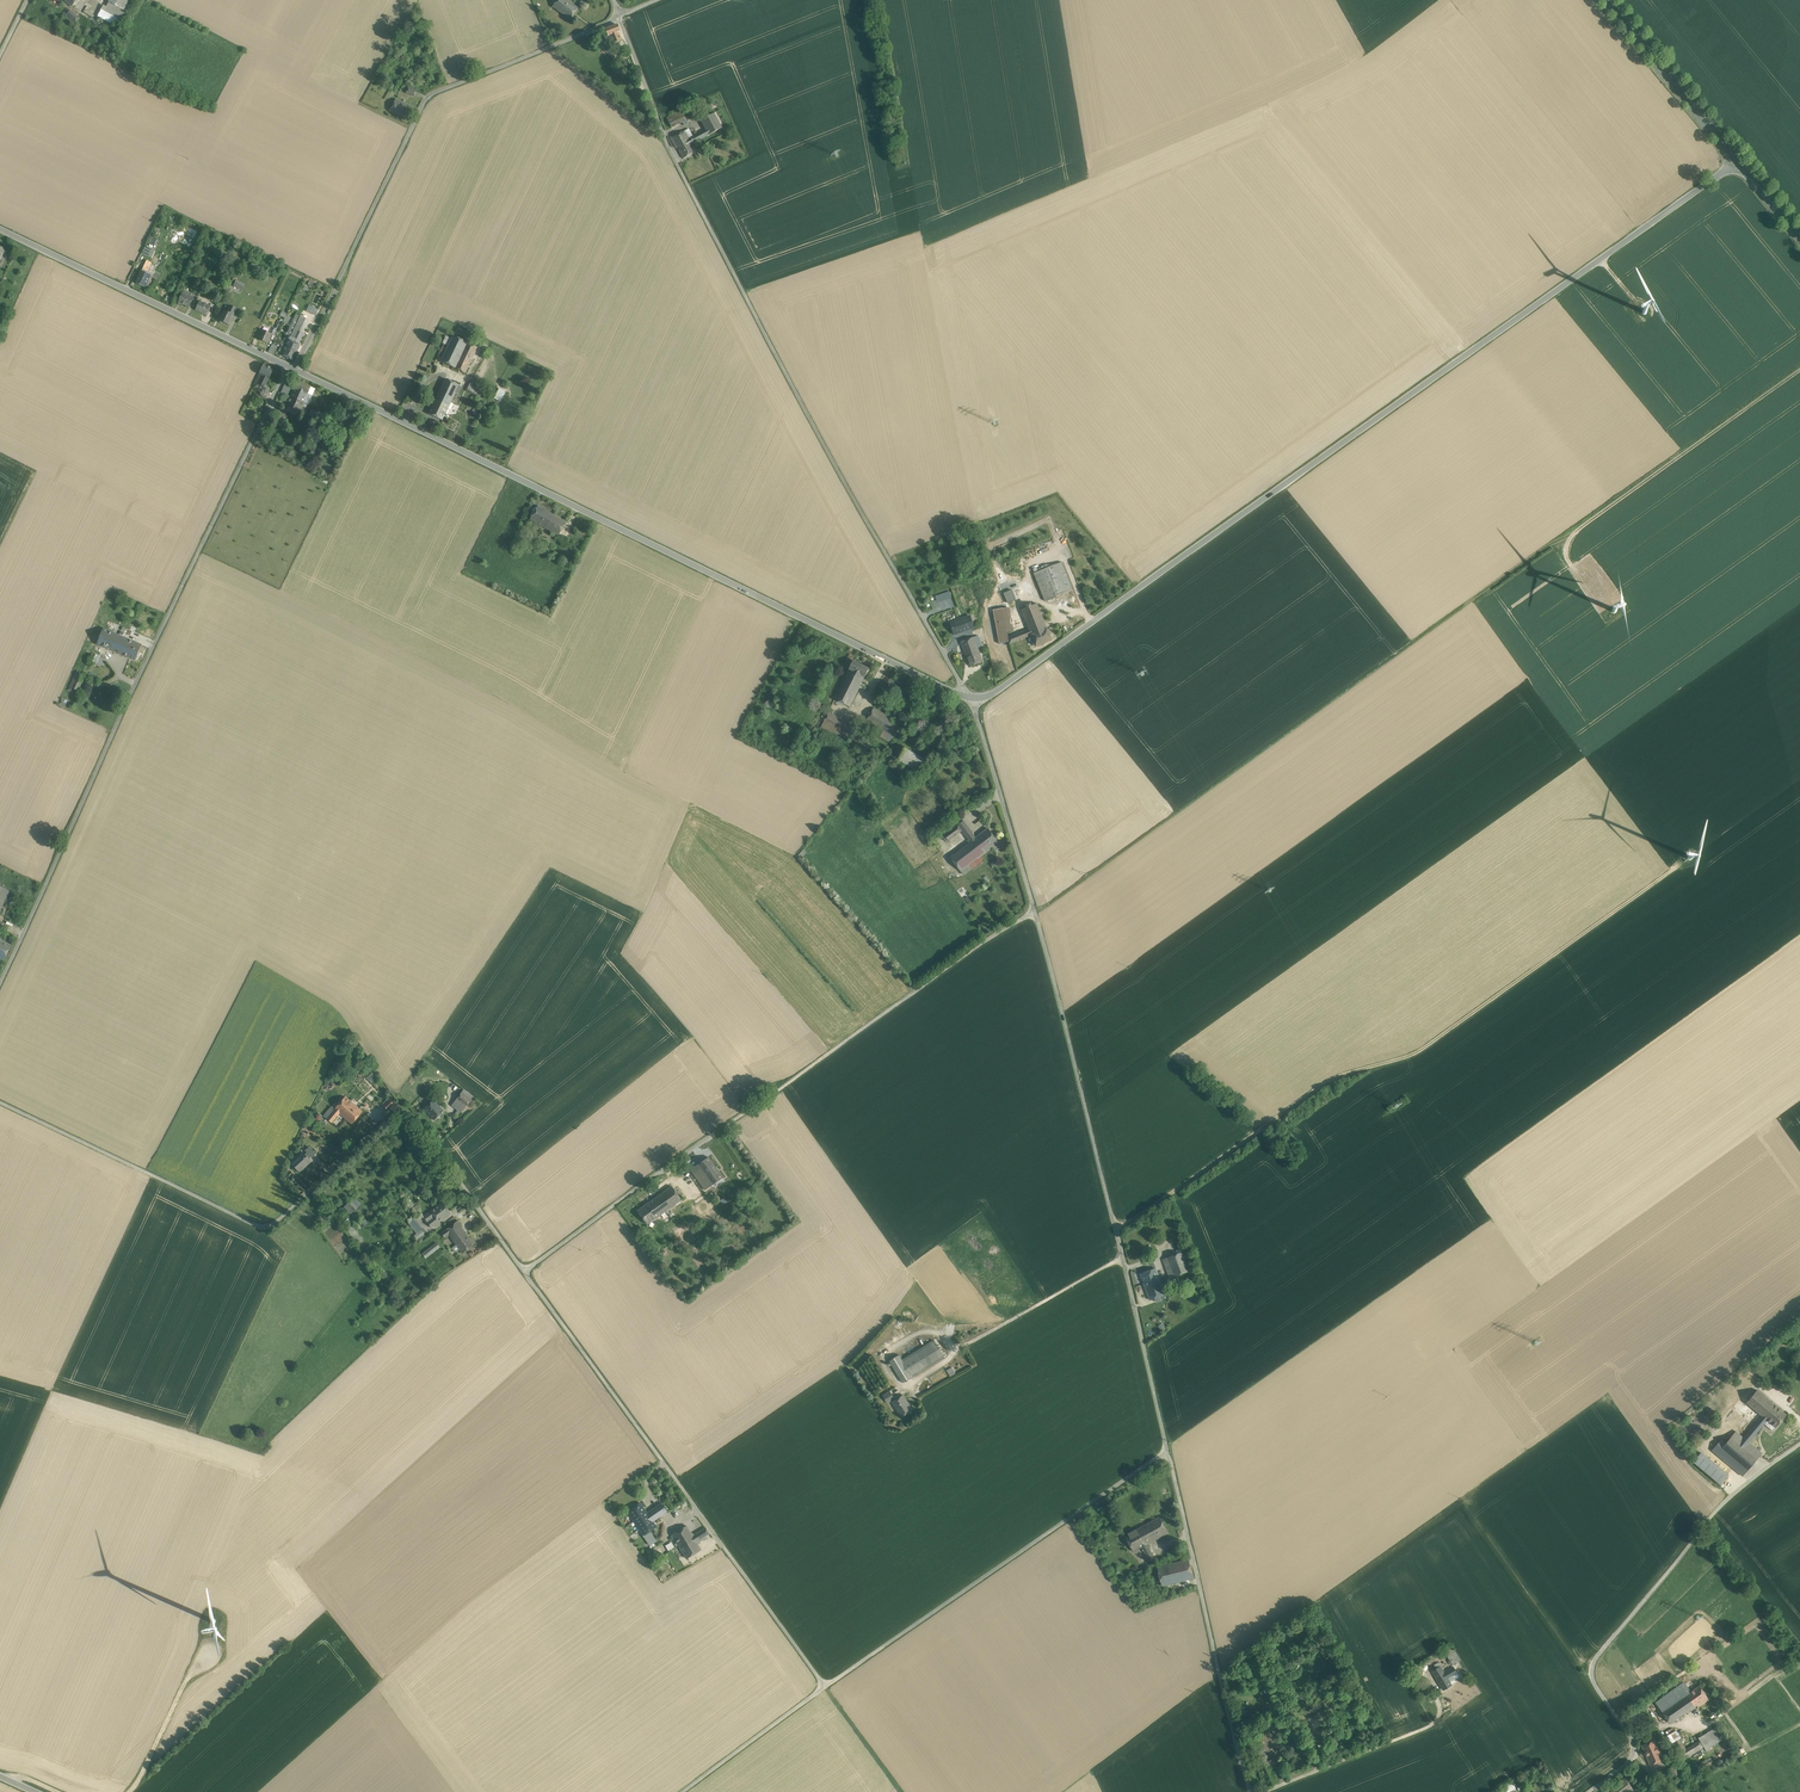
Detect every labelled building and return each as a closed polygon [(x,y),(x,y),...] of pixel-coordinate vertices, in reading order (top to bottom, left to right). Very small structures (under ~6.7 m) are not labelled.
[(126,0),(110,0),(106,6),(104,11),(123,21),(134,0),(127,0),(126,0)] [(567,0),(557,0),(555,2),(552,6),(552,7),(561,13),(569,2),(567,0)] [(578,8),(569,2),(561,13),(570,19),(578,8)] [(123,21),(104,11),(106,6),(103,5),(97,16),(119,28),(123,21)] [(79,19),(70,10),(66,16),(75,24),(79,19)] [(609,36),(618,31),(620,31),(617,25),(605,30),(608,36),(609,36)] [(618,31),(609,36),(612,44),(622,40),(618,31)] [(616,55),(609,49),(608,51),(606,53),(613,58),(616,55)] [(416,91),(408,87),(405,93),(414,97),(416,91)] [(410,107),(396,100),(390,111),(404,118),(410,107)] [(686,120),(680,110),(664,120),(669,129),(682,122),(686,120)] [(715,112),(713,113),(720,126),(722,124),(715,112)] [(713,113),(702,120),(706,129),(709,134),(721,128),(720,126),(713,113)] [(689,129),(684,132),(688,139),(694,136),(689,129)] [(694,136),(688,139),(691,144),(709,134),(706,129),(694,136)] [(684,132),(671,139),(676,147),(677,147),(679,149),(685,146),(685,148),(690,145),(691,144),(688,139),(684,132)] [(685,148),(685,146),(679,149),(684,158),(694,152),(694,151),(691,147),(690,145),(685,148)] [(149,244),(154,245),(157,237),(151,236),(149,244)] [(145,246),(142,253),(152,258),(156,251),(145,246)] [(141,272),(136,281),(145,285),(150,276),(145,274),(141,272)] [(235,279),(232,290),(242,293),(245,283),(235,279)] [(253,286),(249,293),(254,295),(258,288),(253,286)] [(190,295),(184,291),(179,302),(189,306),(193,298),(189,297),(190,295)] [(203,305),(199,303),(195,310),(206,315),(210,307),(204,304),(203,305)] [(226,311),(224,310),(219,321),(220,321),(221,323),(223,323),(228,325),(236,309),(229,305),(226,311)] [(306,311),(316,315),(319,309),(309,305),(306,311)] [(310,321),(301,316),(297,324),(306,329),(310,321)] [(293,323),(285,338),(289,340),(297,324),(293,323)] [(286,346),(297,351),(300,345),(299,345),(306,329),(297,324),(289,340),(286,346)] [(272,334),(263,330),(258,339),(267,343),(269,339),(272,334)] [(477,347),(453,336),(451,339),(448,346),(441,361),(465,372),(477,347)] [(448,346),(451,339),(446,336),(443,343),(448,346)] [(274,353),(277,347),(272,344),(269,351),(274,353)] [(297,351),(286,346),(282,355),(293,360),(297,351)] [(274,370),(264,365),(259,374),(269,379),(274,370)] [(269,379),(259,374),(254,385),(258,386),(259,385),(265,388),(269,379)] [(462,387),(445,379),(435,399),(449,406),(455,393),(459,395),(462,387)] [(472,379),(467,390),(469,391),(473,385),(476,387),(478,383),(476,381),(472,379)] [(312,388),(296,382),(293,389),(296,390),(292,398),(305,404),(312,388)] [(481,384),(478,383),(476,387),(473,385),(469,391),(476,394),(477,391),(481,384)] [(285,386),(282,392),(288,395),(291,388),(285,386)] [(499,388),(494,398),(500,402),(506,392),(499,388)] [(305,404),(292,398),(288,407),(301,413),(305,404)] [(449,406),(435,399),(428,413),(442,420),(449,406)] [(288,413),(281,410),(278,416),(285,419),(288,413)] [(566,522),(538,506),(530,519),(558,535),(566,522)] [(1062,562),(1034,573),(1045,601),(1073,590),(1062,562)] [(950,590),(953,601),(950,602),(953,608),(958,606),(952,589),(950,590)] [(1011,590),(1004,593),(1008,603),(1015,600),(1011,590)] [(936,595),(938,602),(952,598),(950,591),(936,595)] [(1047,629),(1037,604),(1022,610),(1030,629),(1009,637),(1008,638),(1009,642),(1009,644),(1028,637),(1032,635),(1047,629)] [(1008,608),(1003,609),(1003,608),(993,610),(999,643),(1009,642),(1008,638),(1009,637),(1007,629),(1012,628),(1008,608)] [(973,627),(969,616),(951,623),(955,634),(973,627)] [(129,639),(103,629),(97,644),(122,655),(129,639)] [(1047,629),(1032,635),(1036,646),(1052,640),(1047,629)] [(974,637),(961,642),(966,655),(970,654),(971,654),(976,653),(974,649),(978,648),(978,647),(974,637)] [(142,645),(129,639),(122,655),(135,660),(142,645)] [(976,653),(971,654),(970,654),(966,655),(970,666),(983,662),(978,648),(974,649),(976,653)] [(869,668),(854,661),(850,669),(865,677),(869,668)] [(865,677),(850,669),(846,678),(861,685),(865,677)] [(77,670),(68,690),(76,694),(85,674),(77,670)] [(861,685),(846,678),(835,699),(850,707),(861,685)] [(902,724),(874,708),(866,721),(884,731),(895,737),(902,724)] [(854,726),(829,713),(820,729),(845,742),(849,734),(854,726)] [(854,726),(849,734),(854,737),(858,728),(854,726)] [(895,737),(884,731),(880,736),(891,743),(895,737)] [(865,742),(857,756),(864,759),(871,745),(865,742)] [(926,762),(905,749),(900,760),(920,772),(926,762)] [(976,838),(964,821),(945,835),(949,841),(962,831),(971,842),(976,838)] [(976,838),(986,852),(993,846),(999,842),(988,828),(976,838)] [(986,852),(976,838),(971,842),(950,857),(961,871),(969,864),(982,855),(986,852)] [(802,858),(807,851),(803,849),(799,855),(802,858)] [(986,860),(982,855),(969,864),(973,870),(986,860)] [(965,876),(973,870),(969,864),(961,871),(965,876)] [(0,885),(0,909),(1,909),(10,890),(0,885)] [(5,958),(11,943),(0,938),(0,956),(5,958)] [(372,1072),(367,1077),(372,1083),(377,1078),(372,1072)] [(471,1099),(462,1092),(456,1099),(466,1107),(471,1099)] [(364,1113),(348,1098),(327,1120),(332,1124),(341,1114),(352,1125),(364,1113)] [(390,1099),(383,1105),(388,1111),(395,1104),(390,1099)] [(466,1107),(456,1099),(452,1105),(461,1113),(466,1107)] [(433,1100),(424,1109),(434,1120),(444,1111),(433,1100)] [(315,1153),(309,1147),(305,1150),(307,1152),(310,1156),(311,1157),(315,1153)] [(303,1153),(299,1156),(301,1158),(293,1165),(298,1171),(306,1164),(307,1165),(311,1162),(308,1158),(310,1156),(307,1152),(304,1154),(303,1153)] [(723,1177),(708,1157),(697,1165),(711,1186),(723,1177)] [(711,1186),(697,1165),(691,1170),(705,1190),(711,1186)] [(671,1186),(656,1197),(666,1211),(681,1200),(671,1186)] [(354,1197),(344,1208),(350,1214),(361,1204),(354,1197)] [(656,1197),(637,1211),(647,1224),(666,1211),(656,1197)] [(443,1202),(431,1210),(438,1221),(441,1225),(453,1216),(443,1202)] [(438,1221),(431,1210),(424,1215),(431,1226),(438,1221)] [(459,1220),(442,1231),(445,1236),(448,1234),(449,1236),(450,1235),(456,1243),(467,1235),(460,1225),(462,1224),(459,1220)] [(348,1232),(357,1245),(362,1242),(352,1229),(348,1232)] [(456,1243),(452,1247),(455,1251),(460,1248),(462,1252),(474,1244),(467,1235),(456,1243)] [(436,1242),(422,1251),(425,1255),(439,1246),(436,1242)] [(1177,1254),(1167,1257),(1169,1263),(1174,1277),(1190,1271),(1183,1252),(1182,1252),(1181,1249),(1176,1251),(1177,1254)] [(1169,1263),(1164,1265),(1170,1279),(1174,1277),(1169,1263)] [(955,1282),(943,1267),(935,1273),(938,1277),(934,1280),(943,1291),(955,1282)] [(380,1272),(386,1281),(391,1277),(384,1269),(380,1272)] [(1141,1274),(1146,1288),(1150,1286),(1150,1285),(1153,1283),(1154,1286),(1161,1283),(1156,1271),(1156,1269),(1141,1274)] [(917,1282),(895,1311),(897,1313),(909,1299),(918,1291),(922,1287),(917,1282)] [(1161,1283),(1154,1286),(1153,1283),(1150,1285),(1150,1286),(1146,1288),(1150,1300),(1165,1294),(1161,1283)] [(407,1301),(412,1304),(421,1295),(415,1289),(411,1293),(407,1301)] [(987,1298),(992,1303),(996,1298),(991,1293),(987,1298)] [(925,1318),(928,1323),(931,1320),(929,1315),(930,1311),(935,1309),(940,1310),(943,1307),(938,1304),(932,1304),(927,1307),(924,1313),(925,1318)] [(946,1312),(943,1307),(940,1310),(942,1315),(940,1320),(935,1322),(931,1320),(928,1323),(933,1326),(939,1326),(944,1323),(947,1318),(946,1312)] [(935,1340),(902,1360),(899,1356),(899,1355),(890,1361),(903,1384),(913,1377),(912,1377),(945,1357),(935,1340)] [(952,1367),(947,1370),(950,1376),(956,1373),(952,1367)] [(1743,1388),(1730,1377),(1727,1381),(1739,1392),(1743,1388)] [(1778,1407),(1757,1390),(1746,1403),(1762,1416),(1767,1420),(1778,1407)] [(890,1391),(883,1395),(887,1403),(895,1398),(890,1391)] [(904,1395),(893,1402),(901,1417),(912,1410),(904,1395)] [(1778,1407),(1767,1420),(1764,1424),(1772,1431),(1786,1414),(1778,1407)] [(1759,1418),(1743,1438),(1736,1431),(1731,1436),(1744,1447),(1749,1442),(1764,1424),(1767,1420),(1762,1416),(1761,1417),(1759,1416),(1758,1417),(1759,1418)] [(1744,1447),(1731,1436),(1726,1443),(1716,1454),(1742,1476),(1762,1453),(1749,1442),(1744,1447)] [(1722,1440),(1712,1451),(1716,1454),(1726,1443),(1722,1440)] [(1728,1476),(1701,1452),(1693,1462),(1720,1485),(1728,1476)] [(647,1513),(640,1503),(637,1505),(638,1505),(634,1508),(634,1507),(627,1512),(639,1529),(643,1535),(649,1531),(656,1526),(652,1520),(647,1513)] [(667,1512),(661,1503),(656,1506),(662,1515),(667,1512)] [(656,1506),(647,1513),(652,1520),(655,1518),(656,1519),(662,1515),(656,1506)] [(639,1529),(627,1512),(622,1515),(634,1533),(639,1529)] [(1158,1516),(1142,1525),(1151,1541),(1167,1532),(1158,1516)] [(1142,1525),(1125,1535),(1134,1550),(1141,1546),(1146,1543),(1147,1543),(1151,1541),(1142,1525)] [(686,1526),(672,1534),(679,1545),(678,1545),(680,1548),(695,1539),(696,1541),(698,1540),(695,1534),(694,1535),(693,1533),(691,1534),(686,1526)] [(705,1528),(695,1534),(698,1540),(709,1533),(705,1528)] [(649,1531),(643,1535),(650,1545),(656,1541),(649,1531)] [(695,1539),(680,1548),(686,1558),(701,1549),(696,1541),(695,1539)] [(672,1541),(665,1545),(668,1550),(675,1547),(672,1541)] [(1154,1557),(1147,1543),(1146,1543),(1141,1546),(1149,1560),(1154,1557)] [(1187,1559),(1156,1566),(1159,1576),(1161,1585),(1192,1577),(1187,1559)] [(1450,1643),(1442,1648),(1445,1653),(1453,1648),(1450,1643)] [(1453,1648),(1445,1653),(1453,1664),(1460,1660),(1453,1648)] [(1671,1657),(1667,1660),(1677,1671),(1680,1668),(1671,1657)] [(1441,1666),(1437,1668),(1432,1671),(1437,1679),(1439,1678),(1435,1672),(1443,1667),(1442,1665),(1441,1666)] [(1443,1667),(1435,1672),(1439,1678),(1445,1674),(1444,1672),(1445,1672),(1443,1667)] [(1439,1678),(1437,1679),(1443,1690),(1452,1685),(1449,1681),(1447,1678),(1453,1675),(1457,1673),(1453,1667),(1445,1672),(1444,1672),(1445,1674),(1439,1678)] [(1419,1676),(1414,1669),(1411,1671),(1415,1679),(1419,1676)] [(1648,1689),(1652,1686),(1646,1675),(1641,1678),(1648,1689)] [(1684,1682),(1656,1702),(1670,1723),(1697,1705),(1688,1693),(1690,1691),(1684,1682)] [(1707,1698),(1699,1685),(1690,1691),(1688,1693),(1697,1705),(1698,1704),(1699,1706),(1707,1700),(1706,1698),(1707,1698)] [(1317,1712),(1313,1702),(1308,1704),(1309,1709),(1307,1710),(1309,1715),(1317,1712)] [(1724,1738),(1717,1727),(1713,1729),(1720,1740),(1724,1738)] [(1713,1729),(1698,1738),(1700,1740),(1705,1749),(1720,1740),(1713,1729)] [(1270,1730),(1257,1736),(1263,1750),(1265,1749),(1276,1745),(1270,1730)] [(1674,1731),(1667,1735),(1672,1743),(1672,1742),(1679,1738),(1681,1738),(1676,1730),(1674,1731)] [(1343,1744),(1348,1741),(1342,1731),(1337,1734),(1343,1744)] [(1257,1736),(1248,1739),(1254,1754),(1263,1750),(1257,1736)] [(1685,1749),(1679,1738),(1672,1742),(1683,1760),(1696,1752),(1692,1745),(1685,1749)] [(1654,1740),(1641,1745),(1646,1754),(1658,1749),(1654,1740)] [(1700,1740),(1692,1745),(1696,1752),(1704,1748),(1700,1740)] [(1263,1750),(1254,1754),(1256,1759),(1267,1755),(1265,1749),(1263,1750)] [(1658,1749),(1646,1754),(1650,1765),(1663,1760),(1658,1749)] [(1689,1773),(1692,1781),(1713,1769),(1709,1762),(1702,1765),(1689,1773)] [(1677,1763),(1667,1770),(1674,1780),(1684,1773),(1677,1763)] [(1609,1789),(1611,1791),(1624,1791),(1631,1787),(1627,1781),(1624,1778),(1609,1789)] [(1512,1782),(1502,1787),(1503,1790),(1504,1791),(1508,1791),(1515,1788),(1512,1782)]
